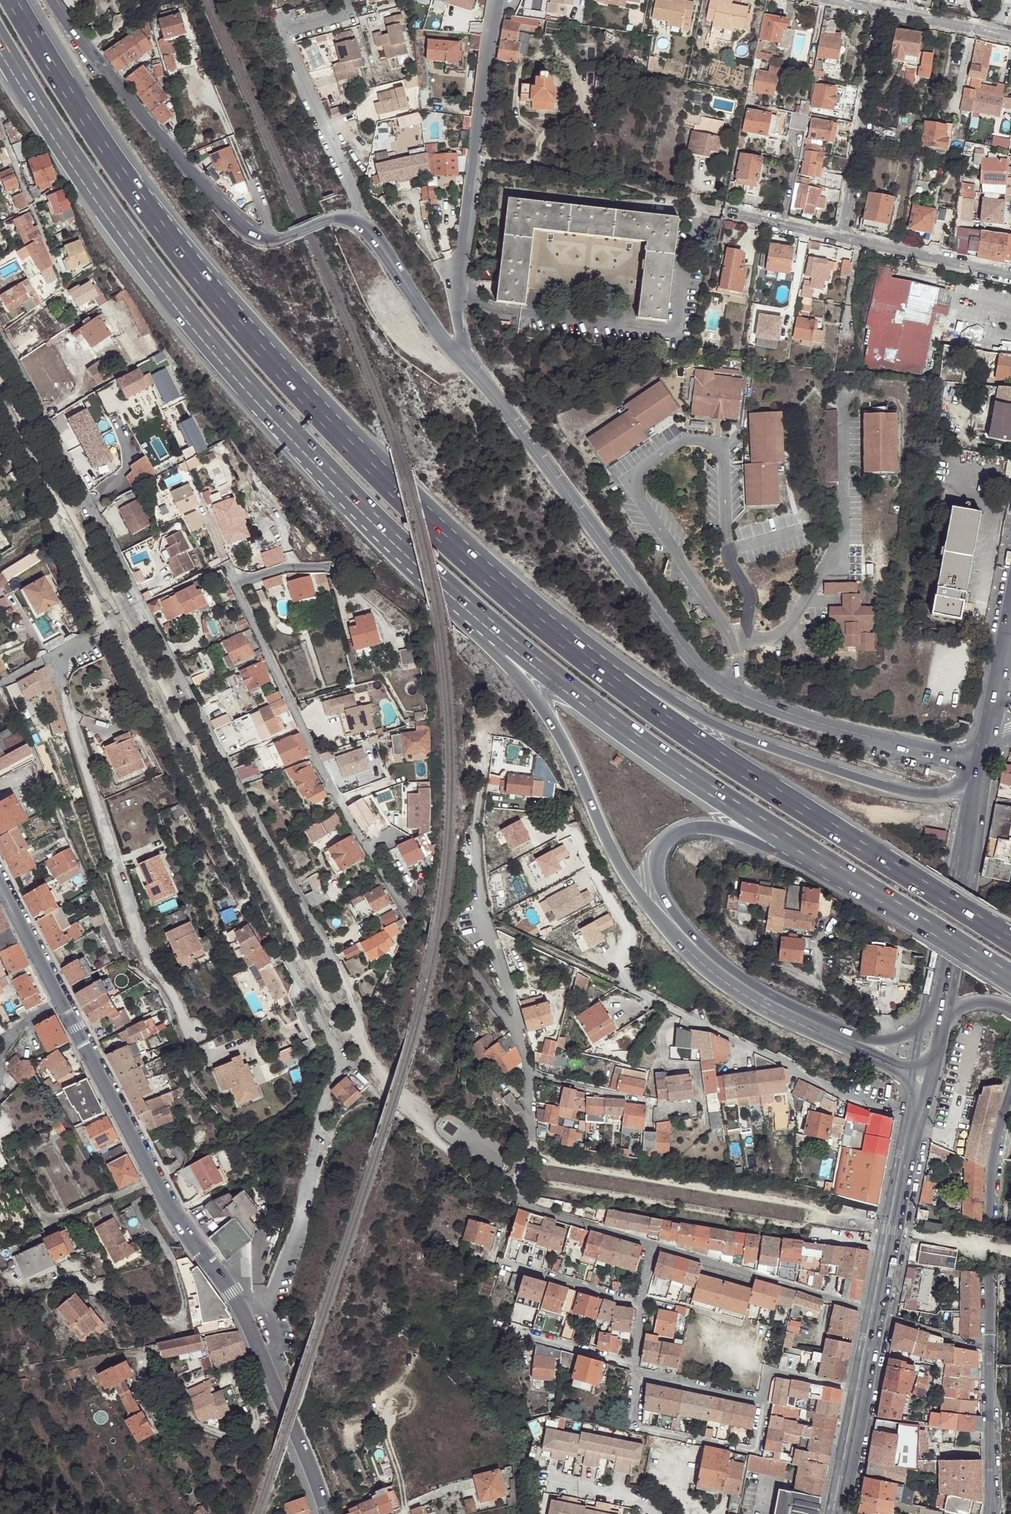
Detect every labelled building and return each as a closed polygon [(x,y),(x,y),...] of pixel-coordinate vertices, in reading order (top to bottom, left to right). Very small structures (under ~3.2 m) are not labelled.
[(446,3),(470,10),(473,0),(447,0),(446,3)] [(551,3),(549,4),(547,14),(567,16),(569,6),(573,7),(574,0),(551,0),(551,3)] [(673,1),(666,0),(656,0),(652,18),(667,21),(683,23),(684,18),(691,19),(694,3),(687,2),(686,4),(673,1)] [(713,23),(723,25),(723,28),(720,40),(728,42),(732,26),(744,29),(748,12),(748,7),(731,4),(718,1),(718,0),(711,0),(707,18),(714,19),(713,23)] [(992,22),(1010,26),(1010,4),(996,1),(992,22)] [(832,9),(825,8),(823,20),(830,20),(832,9)] [(164,20),(178,16),(176,10),(162,15),(164,20)] [(165,41),(168,40),(187,34),(181,15),(178,16),(164,20),(160,22),(164,39),(165,41)] [(785,43),(787,31),(789,20),(765,15),(760,39),(785,43)] [(147,17),(139,23),(147,36),(152,35),(147,17)] [(519,24),(537,26),(538,20),(519,17),(519,24)] [(480,31),(482,20),(473,18),(471,30),(474,30),(480,31)] [(503,20),(496,59),(516,63),(519,44),(516,42),(517,30),(519,24),(503,20)] [(830,20),(823,20),(821,30),(830,33),(834,34),(834,32),(836,22),(830,20)] [(561,23),(547,21),(545,34),(559,36),(561,23)] [(519,24),(517,30),(535,33),(537,26),(519,24)] [(386,48),(390,61),(408,56),(399,26),(386,29),(388,35),(380,38),(383,49),(386,48)] [(932,37),(934,30),(922,27),(921,36),(932,37)] [(139,30),(105,55),(118,73),(152,48),(139,30)] [(921,36),(896,31),(891,59),(916,63),(918,51),(921,36)] [(834,34),(830,33),(828,38),(840,41),(841,33),(834,32),(834,34)] [(605,39),(611,42),(612,43),(614,38),(607,33),(603,38),(605,39)] [(314,38),(316,44),(325,41),(324,35),(314,38)] [(478,50),(480,35),(472,35),(471,49),(478,50)] [(840,41),(828,38),(821,37),(817,56),(826,58),(837,60),(838,52),(839,47),(840,41)] [(169,44),(168,40),(165,41),(164,39),(159,40),(168,73),(176,70),(172,56),(177,54),(173,43),(169,44)] [(984,41),(975,39),(970,64),(979,66),(982,54),(984,41)] [(345,73),(347,81),(359,78),(357,70),(363,68),(356,41),(340,45),(344,66),(352,63),(354,71),(345,73)] [(992,42),(984,41),(982,54),(989,55),(992,42)] [(457,57),(457,52),(458,43),(426,42),(425,61),(444,63),(444,65),(456,66),(457,57)] [(344,66),(340,45),(335,46),(340,64),(341,67),(344,66)] [(930,66),(932,54),(918,51),(916,63),(930,66)] [(982,54),(979,66),(980,67),(979,74),(984,75),(983,79),(984,80),(989,55),(982,54)] [(761,59),(755,57),(752,69),(757,71),(758,71),(761,59)] [(837,60),(826,58),(825,63),(826,64),(834,66),(836,65),(837,60)] [(152,60),(157,77),(163,76),(159,59),(152,60)] [(201,59),(196,62),(200,71),(205,69),(201,59)] [(815,59),(813,69),(820,71),(822,60),(815,59)] [(344,66),(345,73),(354,71),(352,63),(344,66)] [(333,66),(336,76),(345,73),(344,66),(341,67),(340,64),(333,66)] [(979,66),(970,64),(968,76),(978,78),(979,74),(980,67),(979,66)] [(769,67),(769,73),(776,75),(776,76),(780,76),(781,69),(769,67)] [(125,81),(168,132),(177,126),(171,118),(172,117),(161,103),(167,98),(141,68),(125,81)] [(753,90),(757,71),(752,69),(748,88),(753,90)] [(820,71),(813,69),(812,76),(814,77),(823,78),(824,72),(820,71)] [(905,83),(913,84),(915,71),(907,69),(905,83)] [(769,73),(758,71),(757,71),(753,90),(755,91),(772,95),(776,76),(776,75),(769,73)] [(338,83),(347,81),(345,73),(336,76),(338,83)] [(536,79),(536,86),(535,90),(532,89),(531,101),(553,103),(555,90),(551,90),(551,80),(548,79),(548,74),(540,74),(539,79),(536,79)] [(968,76),(966,84),(979,87),(980,79),(978,78),(968,76)] [(982,83),(981,87),(980,91),(987,92),(1003,96),(1005,88),(999,87),(982,83)] [(833,110),(835,88),(815,84),(811,106),(833,110)] [(379,104),(382,115),(404,107),(399,88),(373,97),(376,105),(379,104)] [(745,102),(752,104),(755,91),(753,90),(748,88),(747,93),(745,102)] [(976,90),(966,88),(964,96),(974,98),(976,90)] [(522,89),(521,101),(531,101),(532,89),(522,89)] [(976,90),(974,98),(973,105),(972,110),(977,110),(984,112),(984,106),(985,103),(987,92),(980,91),(976,90)] [(1003,96),(987,92),(985,103),(996,105),(1001,106),(1003,100),(1003,96)] [(882,116),(884,97),(877,96),(874,115),(882,116)] [(962,109),(972,110),(973,105),(974,98),(964,96),(962,109)] [(553,103),(531,101),(531,108),(553,110),(553,103)] [(808,113),(810,102),(801,101),(799,115),(808,117),(808,113)] [(984,106),(984,112),(995,114),(996,109),(996,105),(985,103),(984,106)] [(340,113),(338,106),(329,109),(332,115),(340,113)] [(775,116),(777,110),(759,106),(757,112),(747,109),(742,131),(766,136),(770,115),(775,116)] [(977,110),(972,110),(967,142),(971,143),(1007,151),(1009,139),(986,135),(985,140),(978,139),(979,135),(975,135),(976,131),(973,130),(977,110)] [(399,127),(419,121),(418,114),(416,114),(416,111),(396,117),(399,127)] [(776,117),(775,116),(770,115),(766,136),(772,137),(776,117)] [(691,132),(719,137),(723,121),(699,117),(698,125),(693,124),(691,132)] [(852,123),(838,119),(835,131),(850,134),(852,123)] [(811,121),(808,138),(811,139),(828,142),(831,124),(811,121)] [(926,122),(922,144),(945,148),(947,139),(944,138),(946,125),(926,122)] [(718,146),(719,137),(691,132),(687,153),(707,158),(708,154),(709,152),(711,145),(718,146)] [(745,135),(739,134),(737,148),(742,148),(745,135)] [(808,138),(804,138),(802,149),(820,153),(821,147),(810,144),(811,139),(808,138)] [(428,175),(426,175),(427,176),(434,176),(457,175),(456,155),(443,156),(443,152),(438,152),(438,145),(425,145),(426,154),(430,174),(428,175)] [(716,153),(718,146),(711,145),(709,152),(713,153),(716,153)] [(233,187),(243,183),(229,149),(209,158),(214,169),(217,173),(223,173),(226,179),(229,178),(233,187)] [(10,160),(11,160),(8,150),(3,152),(6,161),(8,161),(10,160)] [(815,163),(820,164),(823,155),(806,151),(801,176),(811,179),(812,177),(815,163)] [(377,166),(389,163),(387,153),(375,156),(377,166)] [(425,154),(389,163),(377,166),(375,166),(378,178),(379,185),(426,175),(428,175),(425,154)] [(982,164),(982,173),(985,173),(1007,175),(1007,161),(984,159),(984,154),(982,154),(976,154),(975,163),(982,164)] [(748,181),(747,187),(746,194),(755,195),(762,159),(742,155),(737,178),(748,181)] [(56,180),(48,156),(29,162),(38,186),(56,180)] [(818,178),(820,164),(815,163),(812,177),(818,178)] [(1,174),(8,191),(19,187),(12,170),(1,174)] [(982,173),(981,183),(984,183),(983,192),(985,193),(1010,194),(1010,191),(1005,191),(1006,182),(1006,181),(1007,175),(985,173),(982,173)] [(735,185),(747,187),(748,181),(737,178),(735,185)] [(56,180),(38,186),(41,195),(57,184),(56,180)] [(830,188),(841,190),(842,182),(831,181),(830,188)] [(975,184),(960,182),(959,191),(974,192),(975,184)] [(795,184),(789,216),(793,217),(795,208),(802,210),(802,213),(811,215),(813,207),(822,209),(824,198),(817,197),(818,188),(795,184)] [(38,186),(31,189),(35,199),(41,195),(38,186)] [(420,202),(428,202),(427,187),(425,188),(421,188),(421,197),(420,197),(420,202)] [(974,192),(959,191),(958,202),(973,203),(973,197),(974,192)] [(64,214),(67,220),(75,216),(65,192),(57,195),(64,214)] [(863,219),(888,224),(893,199),(880,196),(870,194),(869,193),(863,219)] [(984,198),(984,199),(1004,202),(1010,203),(1010,198),(1010,194),(985,193),(984,198)] [(30,208),(30,206),(25,194),(14,199),(20,211),(26,208),(27,210),(30,208)] [(56,217),(64,214),(57,195),(50,197),(56,217)] [(507,199),(503,236),(531,239),(533,230),(566,233),(569,206),(507,199)] [(1001,224),(1004,202),(984,199),(981,221),(987,222),(1001,224)] [(615,212),(569,206),(566,233),(612,239),(615,212)] [(914,206),(911,217),(911,218),(910,225),(909,228),(930,233),(935,211),(914,206)] [(973,209),(957,207),(956,218),(971,220),(973,209)] [(677,219),(615,212),(612,239),(646,243),(645,253),(673,256),(677,219)] [(34,241),(35,240),(31,231),(27,222),(24,217),(15,221),(26,245),(34,241)] [(717,228),(719,219),(710,218),(709,227),(717,228)] [(956,218),(955,228),(959,228),(972,230),(973,220),(971,220),(956,218)] [(887,230),(888,224),(863,219),(862,224),(887,230)] [(27,222),(31,231),(36,228),(32,220),(27,222)] [(43,236),(39,226),(36,228),(31,231),(35,240),(43,236)] [(959,228),(955,252),(1002,263),(1002,258),(979,253),(982,231),(972,230),(959,228)] [(531,239),(526,291),(639,304),(645,253),(646,243),(612,239),(566,233),(533,230),(531,239)] [(1006,235),(982,231),(979,253),(1002,258),(1003,255),(1006,235)] [(1003,255),(1002,258),(1002,263),(1007,264),(1010,264),(1010,257),(1010,236),(1006,235),(1003,255)] [(51,267),(55,265),(43,236),(35,240),(34,241),(35,243),(51,267)] [(531,239),(503,236),(496,302),(524,305),(526,291),(531,239)] [(27,248),(35,243),(34,241),(26,245),(15,252),(17,255),(18,254),(27,248)] [(78,267),(82,266),(89,264),(82,241),(70,246),(78,267)] [(44,272),(51,267),(35,243),(27,248),(32,257),(42,273),(44,272)] [(771,248),(768,266),(768,269),(769,269),(778,271),(789,273),(793,249),(772,245),(771,248)] [(761,264),(768,266),(771,248),(764,247),(761,264)] [(27,248),(18,254),(23,262),(32,257),(27,248)] [(726,250),(719,290),(741,294),(746,270),(742,269),(738,268),(741,253),(726,250)] [(645,253),(639,304),(637,318),(666,322),(673,256),(645,253)] [(809,257),(805,277),(811,279),(814,279),(817,268),(826,270),(827,262),(809,257)] [(842,262),(839,278),(848,278),(850,263),(842,262)] [(82,266),(83,269),(85,272),(91,268),(89,264),(82,266)] [(883,276),(892,278),(893,269),(880,266),(878,275),(883,276)] [(58,279),(51,267),(44,272),(51,283),(58,279)] [(810,288),(811,289),(821,292),(823,283),(827,283),(830,271),(826,270),(817,268),(814,279),(811,279),(809,287),(810,288)] [(85,272),(83,269),(72,272),(76,280),(85,273),(85,272)] [(869,320),(873,321),(883,276),(878,275),(869,320)] [(865,363),(923,375),(934,322),(946,325),(948,320),(935,317),(936,313),(941,288),(892,278),(883,276),(873,321),(865,363)] [(805,277),(803,286),(809,287),(811,279),(805,277)] [(28,280),(22,283),(26,291),(32,287),(28,280)] [(22,283),(0,297),(6,306),(27,292),(26,291),(22,283)] [(95,300),(99,297),(91,284),(81,289),(79,287),(69,292),(79,308),(95,300)] [(800,297),(810,299),(811,289),(810,288),(809,287),(803,286),(800,297)] [(947,316),(951,296),(946,289),(941,288),(936,313),(947,316)] [(27,292),(6,306),(11,312),(31,298),(27,292)] [(37,303),(41,302),(38,295),(33,298),(37,303)] [(99,308),(108,302),(103,295),(99,297),(95,300),(99,308)] [(809,305),(810,299),(800,297),(798,297),(797,304),(809,305)] [(98,318),(103,325),(108,322),(102,314),(98,318)] [(149,330),(141,316),(135,319),(142,334),(149,330)] [(80,331),(92,349),(110,337),(103,325),(98,318),(92,322),(85,327),(80,331)] [(83,323),(85,327),(92,322),(89,318),(83,323)] [(813,329),(814,321),(797,318),(793,338),(801,339),(811,341),(813,329)] [(826,324),(814,321),(813,329),(824,331),(826,324)] [(824,331),(813,329),(811,341),(822,343),(824,331)] [(86,353),(92,349),(80,331),(74,335),(86,353)] [(696,348),(694,356),(709,357),(710,351),(696,348)] [(1010,380),(1010,355),(1000,353),(997,379),(1002,379),(1010,380)] [(155,371),(149,360),(137,367),(139,371),(139,370),(143,375),(149,387),(157,384),(151,373),(155,371)] [(103,361),(89,371),(98,384),(112,374),(103,361)] [(693,369),(688,413),(710,416),(710,418),(720,420),(720,417),(735,419),(741,371),(711,367),(711,371),(693,369)] [(126,399),(149,387),(143,375),(139,370),(139,371),(117,382),(126,399)] [(962,374),(961,383),(982,386),(983,376),(962,374)] [(657,381),(656,381),(621,406),(624,411),(585,438),(587,440),(628,412),(625,406),(659,383),(657,381)] [(628,412),(587,440),(602,463),(643,435),(639,430),(668,410),(669,412),(676,408),(659,383),(625,406),(628,412)] [(999,387),(994,414),(989,412),(988,414),(977,411),(973,434),(1010,442),(1010,389),(999,387)] [(155,391),(160,402),(164,399),(158,389),(155,391)] [(185,436),(189,433),(198,429),(184,401),(177,405),(185,421),(180,424),(185,436)] [(643,435),(602,463),(603,465),(647,435),(644,430),(669,412),(668,410),(639,430),(643,435)] [(837,410),(824,410),(825,481),(838,481),(837,410)] [(748,506),(774,506),(773,463),(779,463),(778,413),(748,414),(748,422),(751,422),(753,464),(746,464),(748,506)] [(773,463),(774,506),(777,504),(776,466),(782,466),(781,413),(778,413),(779,463),(773,463)] [(865,414),(866,464),(863,464),(863,473),(894,472),(893,413),(865,414)] [(744,506),(748,506),(746,464),(753,464),(751,422),(748,422),(749,461),(742,461),(744,506)] [(198,429),(189,433),(196,448),(205,445),(198,429)] [(122,448),(109,456),(110,458),(112,464),(113,466),(117,471),(119,471),(122,467),(123,463),(123,460),(122,448)] [(212,451),(205,455),(209,461),(215,457),(212,451)] [(126,477),(134,491),(141,487),(136,476),(143,473),(141,469),(150,463),(146,455),(130,466),(132,469),(126,477)] [(157,475),(150,463),(141,469),(143,473),(147,480),(157,475)] [(190,475),(185,463),(178,467),(184,478),(190,475)] [(10,504),(2,492),(10,488),(0,471),(0,510),(10,504)] [(136,476),(141,487),(146,485),(149,483),(147,480),(143,473),(136,476)] [(149,483),(158,478),(157,475),(147,480),(149,483)] [(171,495),(181,515),(199,507),(189,486),(171,495)] [(66,489),(61,492),(64,498),(69,495),(66,489)] [(203,495),(209,507),(213,505),(214,507),(224,503),(219,493),(211,496),(210,492),(203,495)] [(177,518),(181,515),(171,495),(167,497),(177,518)] [(139,500),(121,510),(134,535),(152,526),(139,500)] [(214,507),(213,505),(209,507),(210,509),(213,507),(230,544),(240,539),(239,537),(242,535),(243,533),(241,530),(248,527),(238,506),(234,508),(230,500),(224,503),(214,507)] [(952,507),(931,613),(959,619),(963,600),(959,599),(960,591),(965,592),(981,512),(952,507)] [(193,534),(204,528),(196,511),(184,517),(193,534)] [(13,548),(1,529),(0,530),(0,556),(13,548)] [(193,550),(184,532),(170,539),(174,547),(170,549),(176,563),(172,565),(178,578),(197,570),(189,552),(193,550)] [(260,553),(266,570),(284,564),(277,547),(260,553)] [(45,558),(40,550),(5,572),(10,580),(45,558)] [(225,569),(220,572),(224,581),(230,579),(225,569)] [(310,573),(287,573),(291,582),(311,578),(310,573)] [(329,583),(326,573),(316,575),(319,586),(322,585),(329,583)] [(281,575),(263,582),(266,590),(284,584),(281,575)] [(25,590),(33,606),(39,603),(45,614),(60,605),(46,578),(25,590)] [(311,578),(291,582),(289,582),(295,601),(297,602),(313,597),(316,596),(311,578)] [(198,582),(190,586),(191,588),(196,597),(202,592),(202,590),(198,582)] [(238,596),(231,582),(227,584),(233,598),(238,596)] [(857,583),(824,584),(825,595),(837,595),(837,592),(857,592),(857,583)] [(191,588),(177,595),(185,610),(190,608),(199,604),(196,597),(191,588)] [(208,588),(202,590),(202,592),(207,602),(212,611),(218,609),(208,588)] [(176,592),(166,597),(169,605),(171,608),(176,617),(176,618),(186,614),(185,610),(177,595),(176,592)] [(202,592),(196,597),(199,604),(199,611),(205,611),(206,602),(207,602),(202,592)] [(80,598),(84,604),(90,601),(87,594),(80,598)] [(857,650),(873,650),(874,633),(870,633),(870,623),(874,623),(874,606),(860,606),(860,594),(843,594),(843,606),(830,606),(829,624),(834,624),(834,627),(834,631),(833,633),(830,633),(830,650),(847,650),(847,646),(857,646),(857,650)] [(166,597),(150,606),(154,613),(164,609),(164,607),(169,605),(166,597)] [(313,597),(297,602),(300,608),(315,604),(313,597)] [(39,603),(33,606),(39,616),(45,614),(39,603)] [(164,607),(164,609),(169,621),(176,617),(171,608),(169,605),(164,607)] [(246,614),(243,608),(238,611),(241,617),(246,614)] [(358,650),(372,645),(372,642),(380,640),(377,630),(373,615),(358,619),(359,627),(352,629),(358,650)] [(242,630),(251,626),(247,617),(238,621),(242,630)] [(86,625),(88,628),(89,629),(90,631),(96,627),(92,621),(86,625)] [(164,626),(168,636),(175,633),(171,623),(164,626)] [(252,628),(244,632),(245,634),(227,642),(237,665),(255,655),(247,637),(254,633),(252,628)] [(98,646),(100,646),(104,643),(101,637),(96,639),(95,640),(98,646)] [(237,665),(227,642),(220,645),(232,671),(239,668),(237,665)] [(400,652),(402,666),(415,663),(413,649),(400,652)] [(261,658),(257,659),(260,664),(263,663),(267,671),(272,669),(266,655),(261,658)] [(263,663),(260,664),(256,667),(250,669),(242,672),(243,675),(247,681),(252,692),(271,682),(267,671),(263,663)] [(49,676),(47,668),(19,682),(23,691),(30,688),(30,687),(49,676)] [(194,679),(198,688),(211,681),(207,672),(194,679)] [(46,691),(53,711),(60,708),(58,703),(53,688),(46,691)] [(269,698),(272,705),(286,699),(282,691),(279,693),(269,698)] [(355,694),(336,699),(340,713),(341,712),(348,710),(354,734),(375,728),(372,716),(375,715),(372,704),(359,708),(355,694)] [(340,713),(336,699),(324,702),(328,715),(340,713)] [(258,712),(252,714),(263,739),(272,735),(286,729),(281,718),(278,719),(277,716),(291,710),(286,700),(262,711),(261,709),(258,712)] [(244,718),(235,722),(237,726),(241,724),(245,732),(249,730),(244,718)] [(430,730),(431,719),(417,722),(418,732),(393,735),(396,756),(431,752),(430,730)] [(290,723),(294,731),(300,728),(296,720),(290,723)] [(15,723),(8,726),(8,727),(0,730),(0,747),(5,756),(7,754),(4,750),(13,745),(16,750),(27,744),(15,723)] [(117,740),(131,736),(129,730),(103,739),(102,741),(110,762),(112,762),(106,742),(117,739),(117,740)] [(302,733),(295,735),(277,745),(287,766),(307,757),(307,759),(313,757),(302,733)] [(131,770),(134,769),(142,767),(131,736),(117,740),(117,739),(106,742),(112,762),(118,775),(131,770)] [(27,744),(16,750),(7,754),(5,756),(0,758),(0,778),(13,772),(12,768),(19,764),(17,760),(31,752),(27,744)] [(7,754),(16,750),(13,745),(4,750),(7,754)] [(268,748),(279,769),(287,766),(277,745),(268,748)] [(500,751),(492,751),(491,760),(500,761),(500,751)] [(619,754),(615,759),(620,762),(623,757),(619,754)] [(255,762),(236,769),(242,782),(262,774),(255,762)] [(292,776),(292,777),(303,795),(319,786),(306,762),(291,768),(294,775),(292,776)] [(1003,764),(999,782),(1010,784),(1010,766),(1003,764)] [(291,768),(286,770),(290,778),(292,777),(292,776),(294,775),(291,768)] [(508,776),(507,786),(506,793),(506,794),(533,797),(534,781),(535,779),(508,776)] [(42,779),(0,802),(0,835),(0,836),(15,827),(27,821),(15,800),(44,785),(42,779)] [(555,784),(534,781),(533,797),(554,799),(555,784)] [(325,796),(319,786),(303,795),(308,805),(325,796)] [(343,796),(343,798),(358,790),(357,788),(343,796)] [(421,804),(433,805),(432,788),(420,789),(421,804)] [(358,790),(343,798),(350,808),(364,801),(358,790)] [(350,808),(349,809),(364,832),(378,823),(364,801),(350,808)] [(995,802),(989,837),(997,838),(1008,840),(1009,837),(1010,825),(1010,805),(995,802)] [(175,820),(187,814),(182,803),(179,804),(170,809),(175,820)] [(412,818),(421,818),(421,804),(413,804),(412,818)] [(428,835),(432,832),(433,805),(421,804),(421,818),(421,836),(427,833),(428,835)] [(331,813),(320,820),(326,830),(335,824),(331,813)] [(523,815),(503,825),(512,843),(533,833),(523,815)] [(925,826),(923,834),(944,838),(945,831),(925,826)] [(15,827),(0,836),(0,853),(3,859),(14,879),(35,867),(24,849),(27,847),(15,827)] [(346,838),(353,834),(349,827),(342,831),(346,838)] [(424,860),(437,853),(428,835),(427,833),(421,836),(415,839),(399,847),(408,868),(421,861),(424,860)] [(351,837),(329,850),(340,871),(362,858),(360,855),(358,851),(351,837)] [(997,838),(989,837),(985,855),(993,857),(997,838)] [(1010,864),(1010,838),(1009,837),(1008,840),(997,838),(993,857),(1004,859),(1004,862),(1010,864)] [(555,845),(537,854),(547,873),(565,865),(563,860),(574,854),(568,842),(556,848),(555,845)] [(78,866),(69,848),(65,850),(53,857),(57,865),(47,871),(52,881),(73,869),(78,866)] [(340,871),(329,850),(324,853),(337,873),(340,871)] [(489,908),(501,907),(497,852),(485,853),(489,908)] [(1008,878),(1010,864),(1004,862),(1004,859),(993,857),(985,855),(981,874),(1008,878)] [(150,885),(156,901),(173,894),(158,856),(138,865),(147,887),(150,885)] [(424,866),(421,861),(408,868),(410,873),(424,866)] [(760,879),(761,868),(744,867),(743,877),(760,879)] [(52,881),(23,897),(35,919),(56,906),(47,888),(75,872),(73,869),(52,881)] [(375,879),(379,886),(383,883),(379,876),(375,879)] [(579,880),(550,895),(562,919),(600,900),(593,888),(585,892),(579,880)] [(765,923),(781,926),(783,910),(781,910),(784,890),(740,884),(740,887),(738,896),(737,901),(754,903),(768,905),(765,923)] [(150,904),(156,901),(150,885),(147,887),(144,888),(150,904)] [(322,886),(308,893),(316,908),(329,901),(322,886)] [(820,890),(787,886),(783,910),(781,926),(812,930),(814,916),(816,916),(820,890)] [(390,904),(385,896),(380,887),(365,896),(375,913),(390,904)] [(416,888),(414,898),(421,899),(423,889),(416,888)] [(308,893),(303,896),(311,910),(316,908),(308,893)] [(390,904),(395,902),(389,893),(385,896),(390,904)] [(228,926),(240,920),(226,895),(216,900),(228,926)] [(737,901),(738,896),(736,896),(728,895),(726,910),(736,912),(737,901)] [(753,915),(754,903),(737,901),(736,912),(753,915)] [(60,908),(36,921),(46,940),(62,931),(70,927),(60,908)] [(0,911),(0,932),(9,927),(0,911)] [(190,960),(202,954),(187,923),(164,934),(171,952),(177,950),(181,960),(188,956),(190,960)] [(394,924),(384,929),(385,931),(389,938),(397,934),(398,931),(397,929),(394,924)] [(250,952),(261,946),(249,925),(238,932),(247,955),(250,952)] [(28,965),(17,943),(9,927),(0,932),(0,956),(8,972),(9,974),(28,965)] [(46,940),(52,952),(68,943),(84,934),(83,931),(70,939),(67,934),(64,936),(62,931),(46,940)] [(240,958),(245,956),(233,931),(227,934),(240,958)] [(389,938),(385,931),(361,945),(370,961),(375,958),(389,951),(389,949),(393,946),(389,938)] [(779,937),(776,960),(799,963),(802,940),(796,939),(786,938),(779,937)] [(346,960),(360,953),(356,944),(342,951),(346,960)] [(885,977),(888,948),(888,947),(883,947),(884,944),(878,944),(877,946),(863,945),(860,976),(866,977),(866,980),(879,981),(880,978),(885,979),(885,977)] [(250,952),(258,969),(271,963),(261,946),(250,952)] [(899,949),(888,948),(885,977),(896,978),(899,949)] [(192,963),(190,960),(188,956),(181,960),(177,950),(171,952),(171,953),(178,968),(192,963)] [(389,951),(375,958),(378,965),(391,957),(389,951)] [(203,957),(202,954),(190,960),(192,963),(203,957)] [(77,959),(61,969),(70,985),(87,976),(77,959)] [(209,960),(204,964),(210,973),(215,969),(209,960)] [(276,1001),(281,999),(288,996),(271,963),(258,969),(276,1001)] [(45,998),(28,965),(9,974),(27,1013),(45,998)] [(3,991),(1,988),(8,982),(5,974),(0,978),(0,993),(3,991)] [(101,980),(74,994),(81,1007),(90,1002),(97,998),(106,992),(107,993),(107,992),(101,980)] [(110,998),(107,993),(106,992),(97,998),(107,1015),(110,1014),(112,1018),(113,1019),(119,1015),(117,1011),(110,998)] [(152,992),(145,996),(153,1011),(160,1008),(152,992)] [(107,1015),(97,998),(90,1002),(100,1019),(107,1015)] [(90,1002),(81,1007),(91,1024),(94,1029),(102,1024),(100,1019),(90,1002)] [(521,1009),(527,1032),(553,1024),(548,1003),(532,1007),(521,1009)] [(597,1004),(593,1006),(599,1015),(603,1013),(597,1004)] [(575,1018),(587,1038),(596,1033),(600,1039),(608,1033),(611,1032),(607,1025),(610,1023),(603,1013),(599,1015),(593,1006),(575,1018)] [(131,1021),(124,1008),(117,1011),(119,1015),(113,1019),(112,1019),(117,1028),(119,1027),(131,1021)] [(49,1052),(69,1042),(55,1015),(35,1026),(49,1052)] [(166,1022),(156,1027),(152,1018),(144,1021),(151,1035),(168,1027),(166,1022)] [(133,1043),(151,1035),(144,1021),(126,1030),(133,1043)] [(689,1044),(691,1031),(675,1028),(674,1043),(689,1044)] [(505,1055),(499,1046),(485,1029),(480,1032),(494,1051),(499,1059),(505,1055)] [(699,1046),(697,1030),(690,1029),(691,1031),(689,1044),(699,1046)] [(126,1030),(118,1033),(125,1047),(127,1046),(132,1044),(133,1043),(126,1030)] [(711,1033),(709,1032),(697,1030),(699,1046),(705,1085),(710,1085),(717,1084),(716,1078),(715,1064),(711,1033)] [(596,1033),(587,1038),(592,1044),(600,1039),(596,1033)] [(729,1042),(711,1033),(715,1064),(719,1064),(719,1062),(726,1063),(726,1055),(729,1054),(729,1042)] [(515,1047),(511,1037),(499,1046),(505,1055),(515,1047)] [(544,1040),(540,1054),(545,1056),(548,1056),(553,1057),(554,1053),(555,1048),(556,1043),(544,1040)] [(138,1057),(132,1044),(127,1046),(132,1057),(132,1059),(137,1057),(138,1057)] [(125,1047),(107,1055),(112,1066),(132,1057),(127,1046),(125,1047)] [(487,1056),(488,1055),(483,1047),(474,1054),(481,1066),(490,1059),(487,1056)] [(513,1068),(521,1064),(515,1047),(505,1055),(499,1059),(492,1064),(502,1077),(513,1068)] [(42,1061),(56,1081),(72,1069),(58,1050),(42,1061)] [(153,1050),(143,1055),(145,1060),(156,1056),(153,1050)] [(499,1059),(494,1051),(488,1055),(487,1056),(490,1059),(492,1064),(499,1059)] [(540,1054),(534,1053),(534,1060),(544,1063),(545,1056),(540,1054)] [(754,1054),(756,1072),(769,1071),(768,1061),(754,1054)] [(20,1085),(35,1074),(30,1061),(23,1060),(21,1062),(17,1055),(3,1064),(4,1066),(4,1068),(5,1069),(20,1085)] [(220,1067),(228,1088),(230,1088),(236,1104),(259,1096),(246,1063),(243,1064),(239,1056),(230,1059),(232,1062),(220,1067)] [(545,1056),(544,1063),(559,1067),(561,1060),(553,1057),(548,1056),(545,1056)] [(132,1057),(112,1066),(118,1077),(137,1069),(132,1059),(132,1057)] [(137,1057),(132,1059),(137,1069),(139,1068),(141,1067),(137,1057)] [(159,1059),(144,1066),(146,1072),(162,1066),(159,1059)] [(223,1091),(228,1088),(220,1067),(232,1062),(230,1059),(213,1066),(223,1091)] [(515,1075),(521,1076),(521,1067),(521,1064),(513,1068),(515,1075)] [(144,1066),(141,1067),(139,1068),(143,1076),(148,1074),(146,1072),(144,1066)] [(137,1069),(118,1077),(124,1089),(145,1080),(143,1076),(139,1068),(137,1069)] [(769,1071),(756,1072),(759,1095),(774,1093),(774,1096),(787,1094),(785,1085),(790,1085),(787,1071),(783,1069),(769,1071)] [(725,1099),(727,1099),(736,1098),(746,1097),(759,1095),(756,1072),(723,1077),(725,1099)] [(176,1077),(179,1085),(182,1084),(186,1082),(183,1074),(176,1077)] [(665,1080),(668,1098),(668,1101),(693,1098),(690,1074),(666,1077),(665,1077),(665,1080)] [(616,1092),(619,1077),(613,1075),(610,1090),(616,1092)] [(641,1096),(644,1081),(619,1077),(616,1092),(641,1096)] [(717,1084),(720,1100),(725,1099),(723,1077),(716,1078),(717,1084)] [(82,1122),(105,1113),(87,1078),(61,1089),(60,1090),(69,1108),(71,1107),(75,1113),(76,1112),(82,1122)] [(341,1098),(353,1087),(354,1087),(348,1079),(340,1086),(333,1091),(338,1097),(340,1099),(341,1098)] [(808,1084),(799,1079),(792,1095),(793,1096),(803,1101),(811,1104),(812,1104),(819,1089),(808,1084)] [(145,1080),(124,1089),(131,1103),(143,1098),(152,1093),(145,1080)] [(665,1080),(655,1082),(658,1100),(668,1098),(665,1080)] [(45,1088),(49,1094),(58,1090),(53,1083),(45,1088)] [(715,1130),(723,1128),(723,1123),(722,1122),(722,1115),(720,1102),(720,1100),(717,1084),(710,1085),(705,1085),(711,1130),(715,1130)] [(172,1092),(173,1091),(172,1088),(170,1089),(168,1085),(161,1088),(164,1095),(172,1092)] [(966,1160),(982,1166),(1003,1085),(983,1086),(982,1095),(979,1094),(964,1158),(966,1160)] [(360,1095),(353,1087),(341,1098),(345,1103),(346,1105),(348,1106),(360,1095)] [(825,1092),(819,1089),(812,1104),(818,1107),(823,1096),(825,1092)] [(172,1092),(164,1095),(155,1099),(159,1111),(169,1107),(167,1104),(174,1102),(172,1092)] [(516,1114),(522,1109),(510,1092),(503,1097),(516,1114)] [(834,1102),(835,1097),(825,1092),(823,1096),(834,1102)] [(580,1112),(584,1112),(585,1103),(582,1103),(584,1094),(576,1093),(573,1102),(570,1101),(567,1110),(576,1111),(580,1112)] [(796,1110),(796,1115),(801,1110),(803,1101),(793,1096),(796,1110)] [(818,1107),(812,1104),(811,1104),(809,1112),(830,1116),(834,1102),(823,1096),(818,1107)] [(143,1098),(131,1103),(133,1107),(138,1116),(141,1114),(149,1111),(144,1102),(145,1101),(143,1098)] [(604,1116),(606,1099),(586,1098),(586,1112),(586,1114),(604,1116)] [(779,1117),(789,1116),(787,1098),(777,1100),(779,1117)] [(145,1102),(145,1101),(144,1102),(149,1111),(141,1114),(149,1130),(174,1121),(169,1107),(159,1111),(155,1099),(145,1102)] [(625,1105),(626,1101),(606,1099),(604,1116),(624,1116),(625,1105)] [(811,1104),(803,1101),(801,1110),(808,1114),(809,1112),(811,1104)] [(831,1193),(877,1205),(893,1118),(871,1112),(847,1103),(844,1119),(842,1126),(831,1193)] [(644,1128),(647,1107),(625,1105),(624,1116),(623,1124),(622,1126),(628,1127),(644,1128)] [(555,1126),(555,1118),(558,1108),(546,1106),(545,1110),(544,1116),(543,1124),(547,1125),(555,1126)] [(544,1116),(545,1110),(536,1108),(536,1115),(544,1116)] [(575,1121),(576,1111),(567,1110),(558,1108),(555,1118),(575,1121)] [(808,1114),(808,1116),(804,1133),(826,1138),(830,1116),(809,1112),(808,1114)] [(585,1122),(604,1123),(604,1116),(586,1114),(585,1122)] [(604,1116),(604,1123),(623,1124),(624,1116),(604,1116)] [(96,1149),(118,1137),(107,1117),(85,1128),(96,1149)] [(65,1130),(59,1118),(51,1122),(57,1134),(65,1130)] [(678,1120),(679,1128),(691,1127),(691,1118),(678,1120)] [(842,1126),(844,1119),(834,1118),(833,1124),(842,1126)] [(656,1134),(669,1135),(669,1125),(657,1123),(657,1130),(656,1134)] [(537,1125),(537,1140),(545,1142),(546,1133),(563,1135),(561,1146),(572,1147),(573,1137),(575,1130),(555,1126),(547,1125),(547,1126),(537,1125)] [(81,1126),(74,1130),(77,1135),(84,1132),(81,1126)] [(720,1143),(725,1142),(723,1128),(715,1130),(716,1135),(716,1136),(719,1136),(720,1143)] [(655,1152),(656,1134),(644,1134),(642,1151),(655,1152)] [(655,1162),(667,1165),(667,1153),(669,1135),(656,1134),(655,1152),(655,1162)] [(86,1137),(79,1140),(83,1147),(89,1144),(86,1137)] [(161,1141),(155,1144),(159,1151),(164,1148),(161,1141)] [(930,1143),(928,1148),(945,1156),(948,1150),(930,1143)] [(113,1160),(127,1154),(122,1146),(109,1152),(113,1160)] [(641,1161),(655,1162),(655,1152),(642,1151),(641,1161)] [(119,1189),(140,1179),(127,1154),(107,1165),(119,1189)] [(958,1168),(965,1169),(966,1160),(964,1158),(958,1155),(958,1168)] [(222,1181),(209,1156),(190,1166),(204,1191),(222,1181)] [(964,1217),(981,1221),(982,1166),(966,1160),(965,1169),(964,1217)] [(918,1203),(930,1206),(933,1189),(931,1188),(931,1181),(923,1179),(918,1203)] [(258,1212),(240,1190),(231,1197),(228,1194),(204,1205),(214,1218),(225,1209),(232,1219),(250,1242),(252,1240),(252,1239),(248,1234),(255,1227),(248,1219),(258,1212)] [(555,1200),(536,1196),(534,1203),(553,1209),(555,1200)] [(132,1205),(118,1212),(125,1226),(138,1219),(132,1205)] [(594,1213),(596,1207),(587,1205),(585,1212),(594,1213)] [(928,1210),(917,1208),(915,1218),(926,1220),(928,1210)] [(518,1209),(510,1236),(523,1240),(530,1213),(518,1209)] [(605,1224),(626,1229),(630,1214),(619,1212),(619,1211),(608,1209),(605,1224)] [(530,1213),(523,1240),(548,1247),(549,1247),(555,1227),(557,1220),(530,1213)] [(648,1233),(650,1218),(630,1214),(626,1229),(648,1233)] [(113,1218),(96,1227),(115,1263),(133,1254),(128,1245),(113,1218)] [(659,1236),(661,1220),(650,1218),(648,1233),(658,1235),(659,1236)] [(139,1237),(145,1234),(138,1219),(125,1226),(130,1237),(139,1237)] [(209,1239),(226,1262),(250,1242),(232,1219),(209,1239)] [(483,1224),(478,1222),(469,1220),(464,1239),(485,1245),(488,1235),(490,1226),(483,1224)] [(678,1241),(680,1223),(661,1220),(659,1236),(658,1235),(658,1238),(677,1241),(678,1241)] [(941,1223),(923,1220),(922,1229),(940,1232),(941,1223)] [(677,1243),(693,1246),(696,1226),(680,1223),(678,1241),(677,1241),(677,1243)] [(590,1231),(571,1225),(570,1231),(568,1237),(587,1243),(590,1231)] [(693,1246),(708,1249),(711,1229),(696,1226),(693,1246)] [(567,1230),(555,1227),(549,1247),(561,1251),(567,1230)] [(708,1249),(722,1251),(726,1231),(711,1229),(708,1249)] [(43,1239),(44,1242),(53,1261),(74,1251),(65,1230),(43,1239)] [(604,1235),(590,1231),(587,1243),(583,1255),(598,1259),(604,1235)] [(733,1253),(735,1232),(726,1231),(722,1251),(733,1253)] [(743,1255),(746,1234),(735,1232),(733,1253),(743,1255)] [(743,1258),(756,1260),(759,1236),(746,1234),(743,1255),(743,1258)] [(618,1239),(604,1235),(598,1259),(608,1263),(612,1263),(618,1239)] [(759,1263),(775,1266),(777,1256),(779,1238),(763,1235),(759,1263)] [(642,1246),(618,1239),(612,1263),(621,1266),(636,1270),(638,1259),(641,1249),(642,1246)] [(800,1259),(801,1256),(802,1247),(803,1241),(783,1239),(780,1256),(792,1258),(800,1259)] [(803,1241),(802,1247),(822,1250),(824,1244),(803,1241)] [(44,1242),(22,1252),(32,1276),(55,1266),(53,1261),(44,1242)] [(136,1252),(132,1243),(128,1245),(133,1254),(136,1252)] [(840,1265),(844,1246),(824,1244),(822,1250),(821,1262),(840,1265)] [(919,1244),(916,1263),(933,1266),(937,1266),(941,1266),(952,1268),(953,1268),(956,1251),(944,1248),(943,1247),(930,1244),(929,1246),(919,1244)] [(866,1262),(869,1250),(844,1246),(840,1265),(838,1276),(845,1277),(846,1277),(863,1280),(866,1262)] [(798,1283),(826,1292),(828,1278),(825,1277),(827,1266),(820,1265),(821,1262),(822,1250),(802,1247),(801,1256),(803,1256),(802,1259),(801,1262),(800,1270),(800,1271),(800,1279),(798,1283)] [(722,1251),(708,1249),(706,1255),(721,1260),(722,1251)] [(679,1257),(659,1251),(653,1273),(672,1279),(679,1257)] [(32,1276),(22,1252),(13,1256),(23,1280),(32,1276)] [(200,1335),(236,1328),(225,1307),(218,1295),(209,1283),(199,1272),(189,1259),(187,1257),(176,1260),(188,1294),(190,1299),(191,1305),(194,1336),(200,1335)] [(689,1260),(679,1257),(672,1279),(683,1282),(689,1260)] [(557,1258),(553,1272),(557,1273),(561,1260),(557,1258)] [(790,1270),(800,1271),(800,1270),(801,1262),(802,1259),(800,1259),(792,1258),(791,1262),(790,1270)] [(689,1260),(683,1282),(696,1286),(699,1274),(702,1264),(689,1260)] [(829,1274),(838,1276),(840,1265),(821,1262),(820,1265),(827,1266),(830,1266),(829,1274)] [(922,1275),(932,1276),(933,1270),(923,1268),(922,1275)] [(962,1277),(962,1269),(953,1268),(952,1268),(952,1273),(952,1276),(962,1277)] [(978,1297),(979,1272),(962,1269),(962,1277),(960,1317),(960,1332),(959,1337),(977,1338),(978,1317),(978,1297)] [(593,1272),(590,1283),(598,1285),(600,1274),(593,1272)] [(510,1287),(519,1290),(520,1287),(523,1276),(514,1273),(510,1287)] [(695,1289),(692,1299),(744,1315),(746,1310),(747,1307),(748,1302),(752,1290),(699,1274),(696,1286),(695,1289)] [(922,1275),(917,1300),(927,1303),(932,1276),(922,1275)] [(528,1290),(532,1278),(523,1276),(520,1287),(528,1290)] [(836,1293),(842,1296),(845,1277),(838,1276),(836,1293)] [(859,1300),(863,1280),(846,1277),(845,1277),(842,1296),(847,1298),(859,1300)] [(683,1282),(672,1279),(671,1285),(677,1287),(681,1288),(683,1282)] [(755,1280),(752,1290),(748,1302),(773,1310),(773,1308),(775,1304),(780,1287),(755,1280)] [(541,1307),(568,1315),(569,1308),(575,1291),(549,1283),(541,1307)] [(795,1293),(780,1287),(775,1304),(791,1309),(792,1304),(795,1293)] [(574,1310),(579,1292),(575,1291),(569,1308),(574,1310)] [(599,1304),(600,1298),(579,1292),(574,1310),(577,1311),(589,1315),(595,1317),(599,1304)] [(792,1304),(801,1307),(821,1313),(823,1301),(795,1293),(792,1304)] [(57,1308),(72,1326),(88,1313),(90,1311),(88,1309),(75,1294),(57,1308)] [(615,1303),(603,1299),(598,1318),(613,1322),(614,1315),(615,1306),(615,1304),(615,1303)] [(692,1299),(690,1305),(743,1321),(743,1319),(744,1315),(692,1299)] [(791,1309),(790,1312),(798,1315),(801,1307),(792,1304),(791,1309)] [(828,1334),(851,1339),(857,1311),(834,1304),(828,1334)] [(618,1307),(615,1306),(614,1315),(633,1317),(634,1308),(632,1308),(618,1307)] [(675,1306),(674,1313),(678,1313),(678,1314),(685,1315),(686,1308),(675,1306)] [(99,1331),(106,1325),(91,1307),(88,1309),(90,1311),(88,1313),(99,1326),(97,1329),(99,1331)] [(574,1319),(577,1311),(574,1310),(569,1308),(568,1315),(567,1317),(574,1319)] [(654,1335),(658,1336),(673,1338),(678,1314),(678,1313),(674,1313),(658,1309),(654,1335)] [(97,1329),(99,1326),(88,1313),(72,1326),(77,1332),(84,1340),(97,1329)] [(532,1330),(542,1332),(546,1316),(537,1314),(535,1320),(534,1323),(532,1330)] [(614,1315),(613,1322),(612,1329),(631,1331),(633,1317),(614,1315)] [(566,1339),(572,1340),(575,1329),(576,1324),(566,1321),(561,1337),(566,1339)] [(895,1323),(890,1347),(911,1353),(917,1330),(895,1323)] [(917,1330),(911,1353),(922,1357),(928,1334),(917,1330)] [(241,1339),(239,1332),(202,1338),(203,1342),(206,1342),(214,1365),(247,1354),(241,1339)] [(609,1351),(611,1334),(600,1333),(598,1348),(609,1351)] [(645,1339),(657,1341),(658,1336),(654,1335),(646,1333),(645,1339)] [(790,1350),(794,1335),(786,1333),(782,1347),(790,1350)] [(617,1334),(611,1334),(609,1351),(618,1353),(619,1342),(616,1341),(617,1334)] [(928,1334),(922,1357),(925,1358),(936,1358),(938,1347),(940,1347),(941,1343),(942,1338),(928,1334)] [(202,1338),(200,1335),(194,1336),(190,1337),(156,1344),(162,1359),(205,1349),(203,1342),(202,1338)] [(641,1360),(658,1363),(660,1356),(662,1342),(657,1341),(645,1339),(641,1360)] [(823,1355),(848,1360),(851,1343),(826,1339),(823,1355)] [(668,1365),(677,1367),(681,1346),(675,1345),(668,1343),(667,1343),(664,1343),(662,1342),(660,1356),(658,1363),(659,1364),(668,1365)] [(938,1347),(936,1358),(943,1358),(942,1364),(945,1364),(952,1365),(952,1364),(953,1345),(953,1343),(941,1343),(940,1347),(938,1347)] [(555,1358),(556,1349),(535,1344),(534,1355),(555,1358)] [(977,1351),(953,1345),(952,1364),(969,1366),(977,1366),(977,1351)] [(579,1356),(561,1351),(560,1360),(560,1366),(575,1370),(577,1361),(579,1356)] [(813,1353),(811,1360),(816,1361),(821,1362),(823,1355),(821,1354),(813,1353)] [(553,1380),(555,1359),(555,1358),(534,1355),(534,1358),(533,1362),(532,1378),(553,1380)] [(818,1377),(843,1382),(848,1360),(823,1355),(821,1362),(821,1364),(818,1377)] [(586,1358),(579,1356),(577,1361),(575,1370),(573,1377),(580,1380),(592,1383),(597,1384),(600,1374),(600,1373),(603,1362),(586,1358)] [(914,1363),(888,1358),(882,1390),(904,1394),(908,1395),(908,1393),(914,1363)] [(152,1432),(130,1393),(127,1389),(122,1379),(131,1374),(124,1359),(118,1362),(119,1364),(115,1366),(107,1370),(99,1375),(105,1387),(113,1383),(119,1394),(117,1395),(119,1399),(121,1398),(129,1414),(127,1415),(129,1419),(126,1421),(138,1440),(152,1432)] [(952,1365),(945,1364),(943,1375),(968,1377),(969,1366),(952,1364),(952,1365)] [(979,1378),(978,1369),(977,1366),(969,1366),(968,1377),(979,1378)] [(630,1370),(620,1367),(617,1377),(629,1380),(630,1370)] [(64,1372),(67,1380),(81,1375),(78,1368),(64,1372)] [(46,1374),(45,1391),(51,1392),(57,1372),(46,1374)] [(208,1374),(195,1379),(185,1383),(184,1381),(175,1385),(177,1393),(183,1402),(191,1399),(194,1411),(192,1411),(194,1414),(200,1421),(201,1421),(216,1415),(217,1418),(230,1413),(232,1418),(238,1416),(235,1410),(231,1412),(221,1390),(215,1393),(208,1374)] [(185,1383),(195,1379),(193,1374),(183,1379),(184,1381),(185,1383)] [(968,1377),(943,1375),(942,1387),(945,1387),(967,1389),(968,1377)] [(590,1392),(592,1383),(580,1380),(573,1377),(570,1386),(590,1392)] [(768,1400),(772,1404),(777,1378),(777,1377),(774,1378),(773,1380),(768,1400)] [(914,1387),(924,1389),(927,1380),(922,1378),(917,1377),(914,1387)] [(16,1379),(16,1392),(21,1393),(26,1378),(16,1379)] [(777,1378),(772,1404),(786,1406),(790,1380),(777,1378)] [(790,1380),(786,1406),(799,1409),(807,1410),(808,1403),(808,1397),(808,1383),(805,1383),(790,1380)] [(679,1415),(683,1392),(647,1385),(645,1401),(644,1410),(651,1411),(669,1415),(674,1416),(678,1417),(679,1415)] [(811,1398),(818,1399),(821,1386),(814,1385),(811,1398)] [(818,1399),(839,1402),(841,1390),(821,1386),(818,1399)] [(912,1394),(922,1397),(924,1389),(914,1387),(911,1394),(912,1394)] [(967,1389),(945,1387),(943,1397),(967,1399),(967,1392),(967,1389)] [(904,1394),(882,1390),(877,1417),(898,1419),(904,1394)] [(710,1412),(713,1398),(695,1395),(683,1392),(679,1415),(708,1421),(710,1412)] [(967,1399),(943,1397),(940,1412),(941,1412),(957,1413),(974,1415),(976,1400),(967,1399)] [(708,1421),(720,1423),(724,1401),(713,1398),(710,1412),(708,1421)] [(815,1412),(836,1416),(839,1402),(818,1399),(816,1408),(815,1412)] [(720,1423),(730,1425),(734,1403),(724,1401),(720,1423)] [(734,1403),(730,1425),(752,1430),(756,1408),(734,1403)] [(772,1404),(770,1416),(784,1419),(790,1420),(797,1421),(799,1409),(786,1406),(772,1404)] [(651,1411),(644,1410),(642,1424),(649,1426),(651,1411)] [(815,1412),(812,1427),(834,1430),(836,1416),(815,1412)] [(941,1414),(930,1413),(930,1415),(928,1423),(928,1425),(942,1427),(956,1429),(957,1413),(941,1412),(941,1414)] [(980,1432),(980,1416),(974,1415),(957,1413),(956,1429),(980,1432)] [(928,1423),(930,1415),(922,1414),(921,1423),(928,1423)] [(216,1415),(201,1421),(202,1423),(204,1424),(218,1423),(217,1418),(216,1415)] [(770,1416),(768,1430),(781,1433),(784,1419),(770,1416)] [(897,1466),(907,1468),(917,1470),(918,1440),(919,1428),(919,1425),(899,1422),(897,1434),(894,1449),(894,1450),(899,1451),(897,1466)] [(810,1438),(831,1442),(834,1430),(812,1427),(802,1425),(800,1436),(810,1438)] [(942,1443),(942,1427),(928,1425),(933,1443),(942,1443)] [(563,1433),(546,1430),(543,1448),(552,1450),(552,1454),(550,1460),(558,1461),(563,1433)] [(768,1430),(764,1449),(781,1453),(783,1440),(784,1433),(781,1433),(768,1430)] [(894,1449),(897,1434),(890,1432),(874,1430),(871,1444),(894,1449)] [(580,1437),(563,1433),(558,1461),(565,1463),(566,1457),(567,1453),(577,1455),(580,1437)] [(597,1436),(581,1433),(580,1437),(577,1455),(585,1456),(583,1466),(590,1468),(597,1436)] [(784,1433),(783,1440),(799,1443),(800,1436),(784,1433)] [(612,1439),(597,1436),(590,1468),(598,1469),(600,1459),(608,1461),(612,1439)] [(810,1438),(808,1452),(829,1456),(831,1442),(810,1438)] [(628,1442),(612,1439),(608,1461),(616,1463),(614,1472),(621,1474),(628,1442)] [(764,1449),(763,1458),(778,1461),(787,1463),(790,1464),(793,1464),(797,1450),(798,1451),(799,1443),(783,1440),(781,1453),(764,1449)] [(643,1446),(628,1442),(621,1474),(629,1475),(631,1466),(639,1467),(643,1446)] [(871,1444),(868,1461),(893,1465),(894,1450),(894,1449),(871,1444)] [(723,1493),(730,1452),(704,1447),(696,1488),(723,1493)] [(797,1450),(793,1464),(800,1466),(798,1475),(824,1479),(829,1456),(808,1452),(798,1451),(797,1450)] [(747,1470),(749,1456),(730,1452),(723,1493),(731,1495),(741,1497),(744,1482),(747,1470)] [(763,1458),(750,1455),(749,1456),(747,1470),(784,1478),(787,1463),(778,1461),(763,1458)] [(240,1474),(242,1460),(229,1458),(227,1473),(240,1474)] [(945,1469),(939,1469),(938,1483),(944,1483),(943,1493),(947,1494),(948,1494),(958,1496),(970,1498),(981,1501),(981,1459),(945,1459),(945,1469)] [(866,1473),(905,1481),(907,1468),(897,1466),(893,1465),(868,1461),(866,1473)] [(819,1497),(820,1497),(824,1479),(798,1475),(794,1492),(819,1497)] [(893,1501),(896,1483),(865,1477),(861,1494),(893,1501)] [(505,1501),(501,1478),(477,1484),(481,1506),(505,1501)] [(898,1502),(901,1484),(896,1483),(893,1501),(898,1502)] [(898,1502),(907,1503),(909,1492),(904,1490),(905,1486),(904,1485),(904,1484),(901,1484),(898,1502)] [(393,1510),(387,1493),(384,1487),(375,1491),(378,1497),(374,1498),(380,1513),(383,1513),(393,1510)] [(819,1497),(794,1492),(779,1489),(774,1513),(815,1513),(819,1497)] [(387,1493),(393,1510),(400,1507),(393,1490),(387,1493)] [(892,1508),(892,1507),(893,1501),(861,1494),(857,1513),(890,1513),(892,1508)] [(970,1498),(958,1496),(948,1494),(947,1494),(944,1511),(961,1513),(968,1513),(970,1498)] [(738,1513),(741,1497),(731,1495),(728,1511),(738,1513)] [(304,1496),(279,1505),(282,1513),(295,1513),(309,1513),(304,1496)] [(562,1497),(561,1501),(561,1503),(557,1502),(551,1501),(548,1513),(566,1513),(569,1499),(562,1497)] [(364,1502),(357,1505),(358,1509),(360,1513),(380,1513),(374,1498),(364,1502)] [(474,1498),(464,1500),(468,1513),(477,1511),(474,1498)] [(569,1499),(566,1513),(584,1513),(585,1510),(585,1508),(580,1507),(576,1506),(576,1504),(577,1500),(569,1499)] [(918,1513),(921,1506),(913,1505),(907,1503),(898,1502),(893,1501),(892,1507),(892,1508),(897,1510),(898,1510),(918,1513)] [(597,1503),(595,1509),(595,1512),(585,1510),(584,1513),(602,1513),(604,1504),(597,1503)] [(604,1504),(602,1513),(609,1513),(610,1512),(611,1506),(604,1504)] [(194,1513),(202,1513),(208,1511),(204,1506),(197,1510),(193,1513),(194,1513)]
